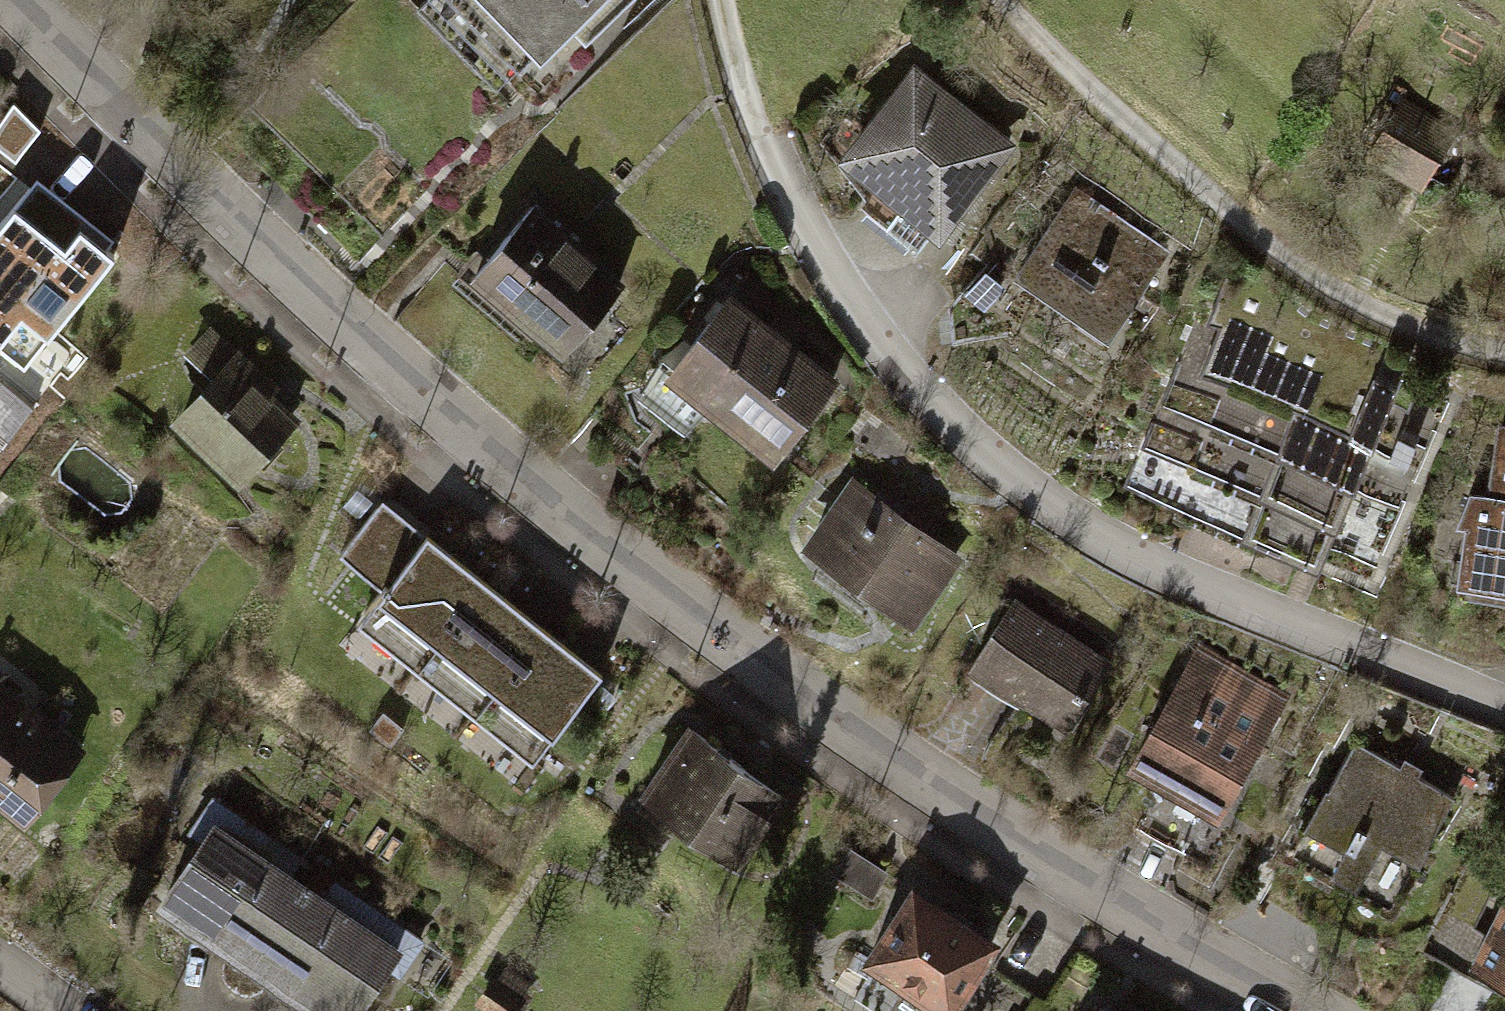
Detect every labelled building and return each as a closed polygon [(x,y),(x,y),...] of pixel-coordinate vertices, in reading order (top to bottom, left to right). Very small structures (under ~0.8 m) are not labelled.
[(584,40),(625,0),(468,0),(527,60),(567,22),(584,40)] [(1023,141),(922,62),(840,165),(940,245),(1023,141)] [(1411,101),(1382,150),(1440,184),(1469,135),(1411,101)] [(115,254),(32,186),(0,224),(0,349),(21,367),(115,254)] [(1175,249),(1082,186),(1022,275),(1115,337),(1119,331),(1175,249)] [(570,354),(633,280),(535,197),(472,272),(570,354)] [(1268,546),(1321,571),(1398,386),(1418,395),(1425,371),(1309,319),(1239,262),(1221,290),(1208,324),(1195,320),(1142,444),(1284,505),(1268,546)] [(1010,287),(992,269),(970,291),(989,309),(1010,287)] [(733,287),(653,390),(697,424),(709,408),(783,465),(851,377),(733,287)] [(240,484),(307,417),(267,378),(275,369),(216,311),(186,341),(221,374),(175,420),(240,484)] [(1472,493),(1460,523),(1471,525),(1466,567),(1504,573),(1504,427),(1501,427),(1491,497),(1472,493)] [(856,473),(807,540),(846,569),(837,580),(876,609),(884,597),(921,624),(971,557),(856,473)] [(418,669),(488,584),(428,536),(424,541),(379,505),(341,555),(385,589),(358,621),(418,669)] [(475,715),(544,630),(488,584),(418,669),(475,715)] [(1019,597),(976,663),(1069,723),(1113,657),(1019,597)] [(533,762),(603,677),(544,630),(475,715),(533,762)] [(1204,640),(1130,765),(1148,775),(1142,786),(1205,823),(1211,812),(1218,816),(1292,692),(1204,640)] [(25,831),(90,751),(0,679),(0,811),(25,831)] [(744,870),(797,797),(693,723),(641,795),(744,870)] [(1357,739),(1307,827),(1344,848),(1331,871),(1389,905),(1415,859),(1420,862),(1458,796),(1421,775),(1426,767),(1404,755),(1400,763),(1357,739)] [(286,843),(217,799),(187,845),(202,854),(163,913),(256,974),(313,887),(274,862),(286,843)] [(879,903),(896,878),(853,848),(836,873),(879,903)] [(1007,939),(917,880),(866,958),(908,986),(891,1010),(960,1010),(1007,939)] [(1472,964),(1504,982),(1504,883),(1487,917),(1495,922),(1472,964)] [(313,887),(256,974),(314,1010),(361,1010),(387,971),(404,982),(432,938),(358,889),(345,908),(313,887)] [(537,989),(505,968),(480,1006),(488,1010),(522,1010),(537,989)]
